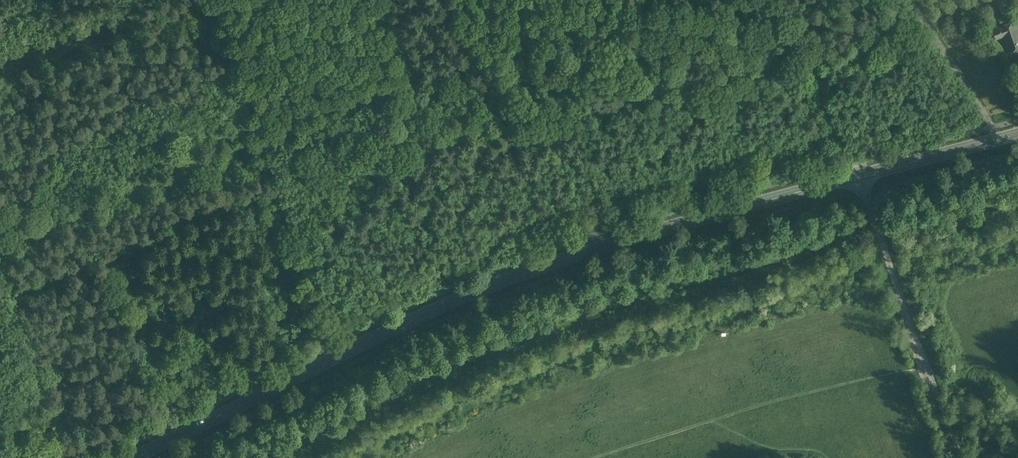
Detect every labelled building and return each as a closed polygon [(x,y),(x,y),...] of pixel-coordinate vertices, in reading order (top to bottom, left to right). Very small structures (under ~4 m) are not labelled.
[(1017,19),(1000,24),(993,27),(996,38),(1004,35),(1009,51),(1017,48),(1017,22),(1017,19)] [(993,27),(984,30),(991,40),(996,38),(993,27)]
